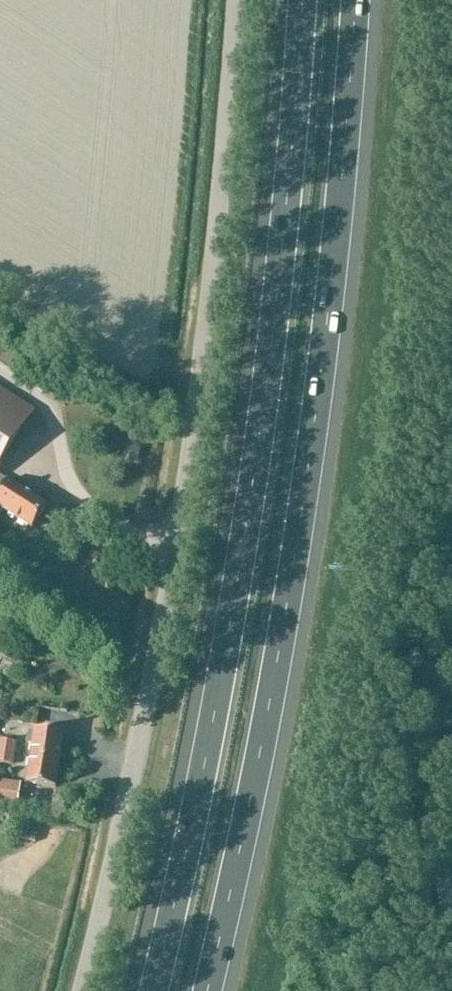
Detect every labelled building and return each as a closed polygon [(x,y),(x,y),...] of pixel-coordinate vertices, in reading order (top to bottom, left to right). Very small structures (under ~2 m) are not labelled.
[(34,411),(0,388),(0,464),(34,411)] [(0,476),(0,506),(34,529),(48,506),(8,479),(7,480),(0,476)] [(12,644),(3,657),(12,662),(20,649),(12,644)] [(33,755),(59,760),(64,733),(38,728),(37,733),(28,732),(26,743),(35,744),(33,755)] [(16,753),(17,741),(0,739),(0,750),(16,753)] [(0,750),(0,762),(14,764),(16,753),(0,750)] [(59,760),(33,755),(29,783),(55,786),(59,760)] [(18,807),(21,783),(0,780),(0,805),(18,807)]
